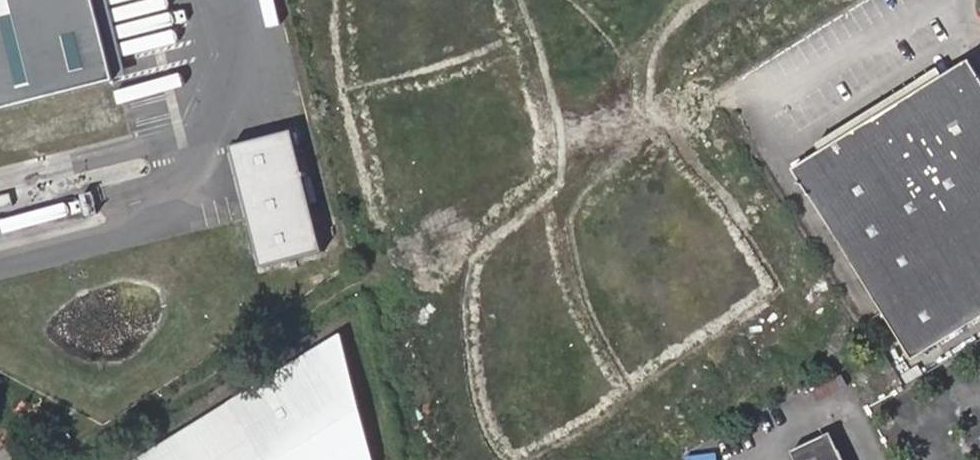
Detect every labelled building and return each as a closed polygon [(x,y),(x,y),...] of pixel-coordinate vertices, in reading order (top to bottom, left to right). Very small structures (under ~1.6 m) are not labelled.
[(124,90),(100,0),(0,0),(0,123),(124,90)] [(979,316),(979,73),(971,59),(795,168),(912,358),(979,316)] [(336,247),(310,127),(251,140),(276,260),(336,247)] [(137,459),(259,459),(224,405),(137,459)] [(831,432),(792,450),(796,459),(844,459),(831,432)]
